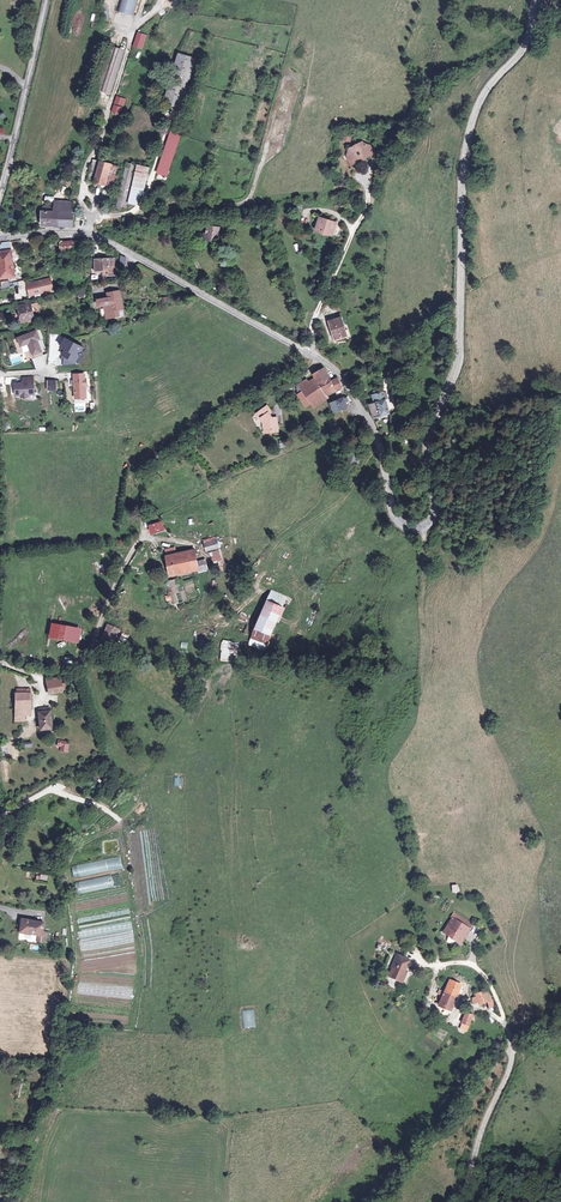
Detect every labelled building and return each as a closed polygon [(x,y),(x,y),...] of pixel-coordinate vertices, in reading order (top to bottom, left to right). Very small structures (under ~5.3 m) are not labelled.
[(119,12),(134,16),(138,0),(123,0),(119,12)] [(544,1),(547,2),(546,3),(546,4),(546,5),(546,6),(546,7),(547,8),(548,9),(548,10),(549,10),(550,11),(551,11),(552,11),(553,11),(554,11),(556,10),(557,8),(558,7),(558,6),(558,5),(558,4),(557,3),(557,2),(556,1),(555,0),(545,0),(544,1)] [(138,32),(133,47),(140,49),(145,34),(138,32)] [(111,45),(103,69),(117,73),(124,50),(111,45)] [(176,62),(172,75),(163,103),(180,108),(195,58),(178,53),(176,62)] [(172,75),(176,62),(168,60),(164,73),(172,75)] [(110,94),(117,73),(103,69),(97,90),(110,94)] [(126,69),(124,76),(131,78),(133,71),(126,69)] [(130,80),(123,78),(121,85),(128,87),(130,80)] [(283,88),(277,110),(288,113),(294,91),(283,88)] [(117,97),(115,104),(122,106),(124,99),(117,97)] [(114,106),(112,113),(119,115),(121,108),(114,106)] [(269,139),(280,142),(286,120),(276,117),(269,139)] [(167,176),(181,135),(171,131),(157,172),(167,176)] [(95,146),(98,135),(91,133),(87,144),(95,146)] [(347,155),(352,157),(353,158),(356,157),(358,161),(374,153),(370,145),(367,144),(365,145),(363,141),(350,148),(347,155)] [(95,182),(100,162),(93,159),(88,180),(95,182)] [(104,184),(110,164),(100,162),(95,182),(104,184)] [(116,206),(125,208),(136,165),(127,162),(116,206)] [(119,167),(110,164),(104,184),(114,187),(119,167)] [(149,167),(137,164),(128,201),(135,203),(146,181),(149,167)] [(42,226),(64,226),(65,214),(73,214),(74,203),(56,202),(56,207),(56,213),(43,213),(42,226)] [(65,214),(64,226),(73,226),(73,214),(65,214)] [(316,230),(330,234),(332,228),(334,229),(336,223),(320,218),(316,230)] [(222,232),(222,228),(209,227),(208,235),(206,235),(205,241),(218,241),(219,232),(222,232)] [(73,250),(72,241),(60,243),(61,252),(73,250)] [(9,242),(0,243),(0,252),(10,251),(9,242)] [(10,251),(0,252),(0,273),(1,277),(21,273),(17,249),(10,251)] [(115,276),(114,259),(95,260),(95,271),(108,271),(109,276),(115,276)] [(50,278),(27,284),(30,296),(53,290),(50,278)] [(102,296),(103,302),(104,305),(99,306),(101,317),(118,314),(117,307),(122,306),(119,289),(107,291),(108,296),(104,297),(102,296)] [(34,319),(31,306),(21,308),(24,322),(34,319)] [(346,335),(340,317),(329,321),(335,339),(346,335)] [(38,330),(17,339),(23,351),(30,348),(35,359),(45,355),(39,342),(43,341),(38,330)] [(84,348),(66,339),(61,347),(66,350),(63,355),(76,362),(84,348)] [(23,362),(20,353),(10,356),(12,365),(23,362)] [(323,395),(325,394),(334,390),(336,395),(339,393),(336,389),(341,387),(337,377),(331,380),(324,368),(313,374),(317,382),(315,384),(302,392),(310,403),(313,401),(316,406),(322,402),(318,396),(322,393),(323,395)] [(35,395),(33,375),(20,376),(21,383),(13,384),(14,397),(35,395)] [(89,376),(76,377),(77,402),(91,401),(89,376)] [(47,391),(57,391),(57,381),(47,380),(47,391)] [(302,392),(315,384),(312,380),(305,384),(304,382),(298,385),(302,392)] [(374,400),(384,397),(383,391),(372,394),(374,400)] [(310,403),(302,392),(298,394),(302,400),(304,403),(306,405),(310,403)] [(327,398),(325,394),(323,395),(322,393),(318,396),(322,402),(327,398)] [(338,404),(335,406),(337,411),(345,407),(346,408),(350,406),(349,404),(351,403),(353,402),(348,396),(344,398),(336,401),(338,404)] [(384,397),(374,400),(374,402),(369,403),(374,417),(389,413),(384,397)] [(278,431),(277,417),(271,418),(269,415),(268,413),(269,412),(271,411),(267,405),(256,414),(260,419),(261,418),(264,422),(263,423),(264,432),(278,431)] [(356,466),(358,456),(350,454),(348,463),(356,466)] [(161,521),(149,524),(151,531),(164,528),(161,521)] [(216,538),(204,542),(207,550),(219,546),(216,538)] [(192,570),(190,563),(187,550),(177,552),(175,546),(167,548),(168,554),(167,553),(165,553),(170,575),(192,570)] [(194,548),(187,550),(190,563),(197,561),(194,548)] [(219,549),(210,553),(216,568),(225,564),(219,549)] [(200,569),(206,568),(203,559),(197,561),(199,568),(200,569)] [(192,570),(199,568),(197,561),(190,563),(192,570)] [(170,587),(168,588),(170,593),(179,590),(176,579),(168,581),(170,587)] [(195,588),(186,589),(188,599),(197,597),(195,588)] [(274,632),(285,604),(269,597),(257,625),(274,632)] [(83,628),(57,623),(54,637),(80,643),(83,628)] [(117,629),(105,624),(98,640),(109,645),(117,629)] [(240,642),(223,640),(222,659),(238,660),(240,642)] [(59,681),(46,683),(47,692),(60,690),(60,689),(59,683),(59,681)] [(15,706),(30,706),(29,688),(17,688),(17,693),(14,694),(15,706)] [(30,706),(15,706),(15,717),(23,717),(23,713),(30,713),(30,706)] [(50,720),(50,708),(40,708),(40,712),(39,712),(40,729),(51,729),(50,723),(53,723),(53,720),(50,720)] [(71,866),(73,877),(122,868),(120,857),(71,866)] [(119,874),(75,882),(77,894),(121,886),(119,874)] [(41,918),(18,916),(17,929),(37,931),(40,931),(40,927),(41,918)] [(461,944),(464,939),(462,938),(463,937),(465,937),(470,930),(452,919),(443,933),(448,936),(448,935),(456,940),(456,941),(461,944)] [(45,928),(40,927),(40,931),(37,931),(36,937),(44,938),(45,928)] [(403,982),(407,973),(404,972),(405,969),(409,960),(396,954),(391,969),(392,969),(389,977),(403,982)] [(450,980),(442,1000),(439,1006),(446,1009),(443,1015),(448,1017),(461,985),(450,980)] [(487,1003),(491,1002),(488,994),(484,995),(483,993),(474,996),(475,999),(473,1000),(473,1006),(478,1004),(479,1006),(487,1003)] [(431,1003),(439,1006),(442,1000),(434,996),(431,1003)] [(243,1029),(255,1028),(254,1009),(242,1010),(243,1029)] [(500,1032),(494,1036),(497,1041),(503,1037),(500,1032)]
